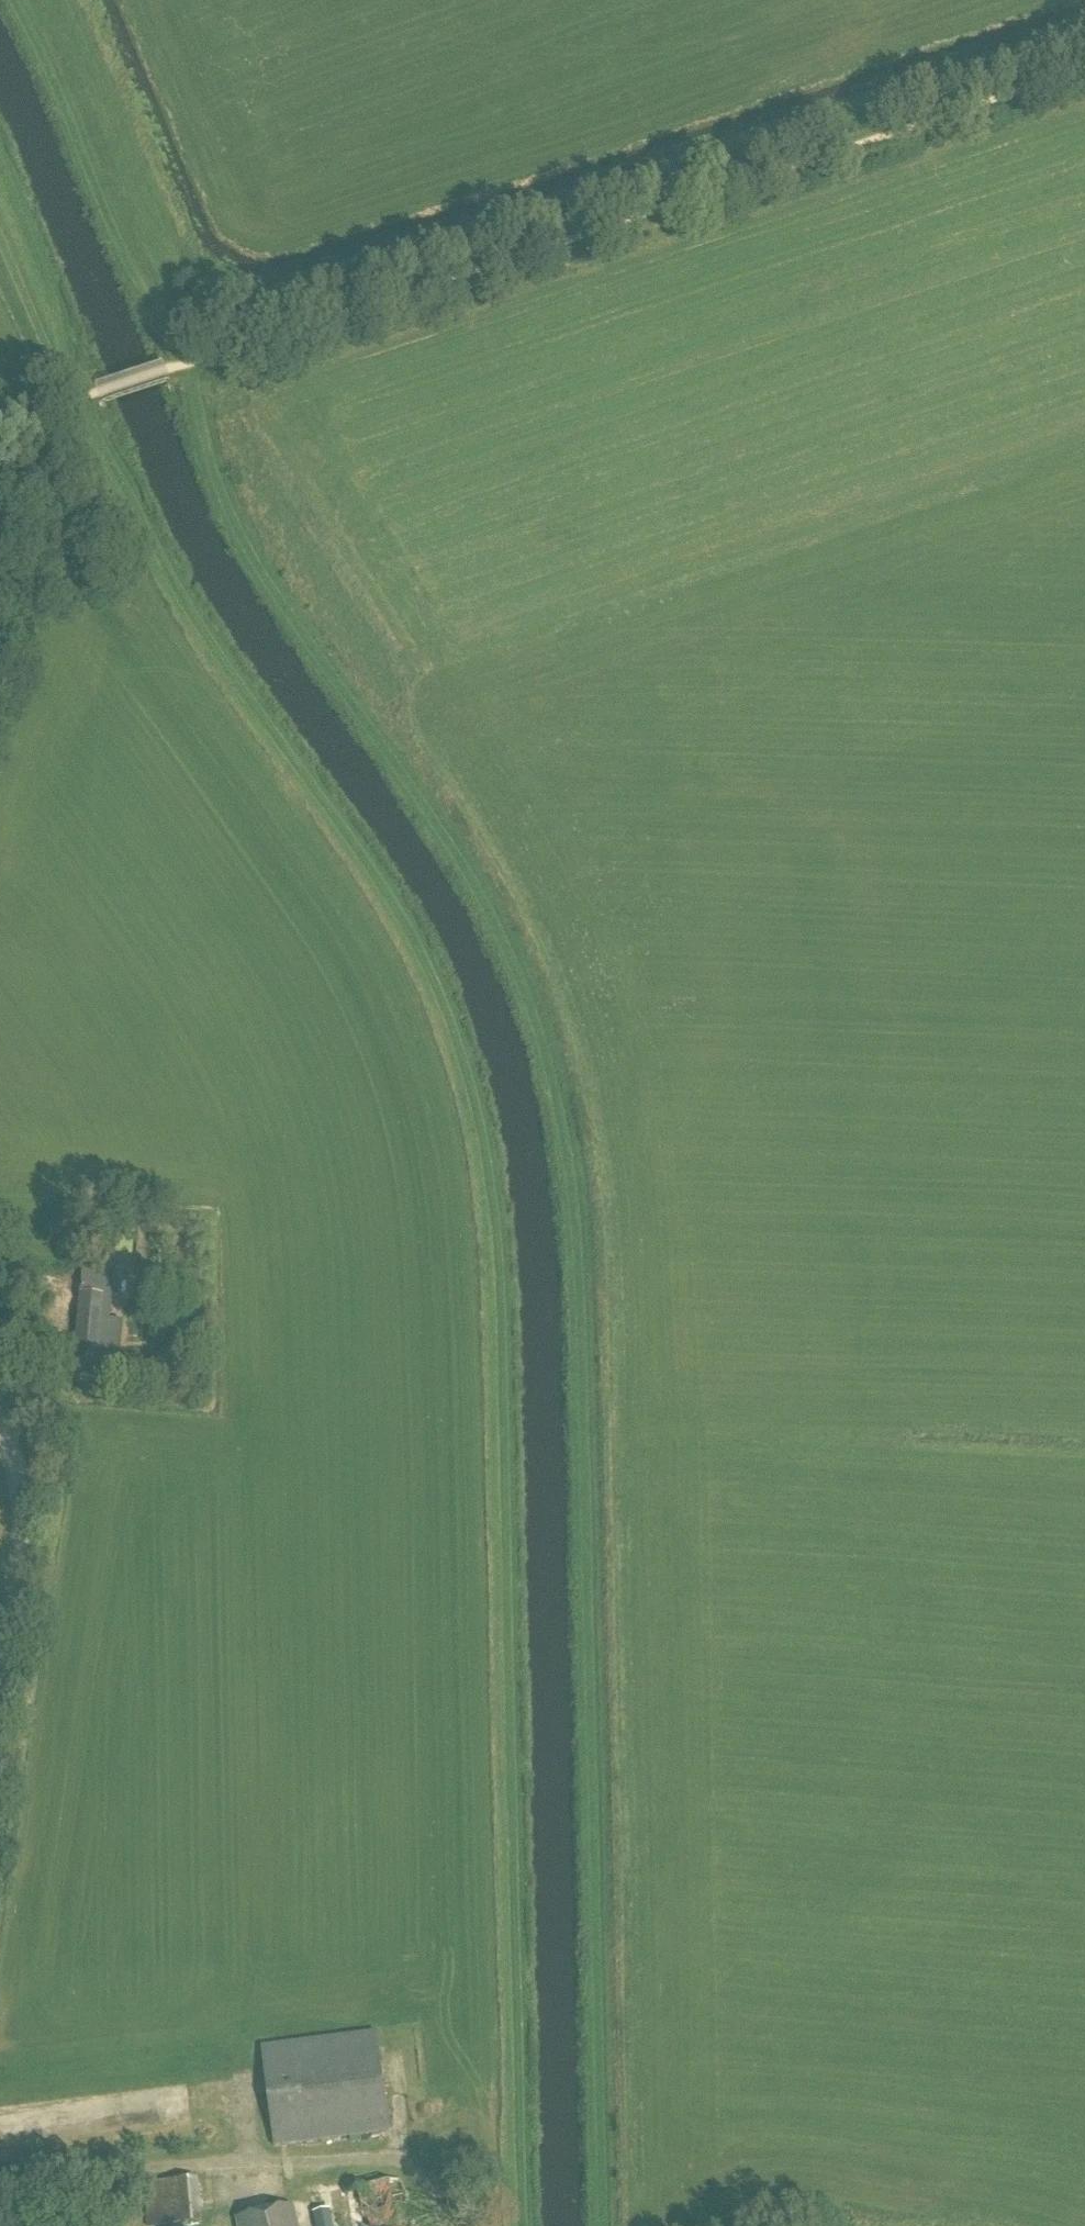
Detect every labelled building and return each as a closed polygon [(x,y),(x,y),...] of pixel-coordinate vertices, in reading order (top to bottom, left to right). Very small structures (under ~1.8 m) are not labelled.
[(117,1383),(118,1371),(122,1322),(110,1321),(114,1272),(83,1269),(75,1367),(74,1379),(117,1383)] [(274,2146),(389,2131),(377,2033),(261,2047),(274,2146)] [(202,2223),(198,2178),(143,2184),(146,2225),(172,2225),(202,2223)] [(401,2180),(347,2193),(353,2225),(411,2225),(401,2180)] [(292,2205),(237,2218),(239,2225),(297,2225),(292,2205)] [(330,2208),(312,2212),(315,2225),(334,2225),(330,2208)]
